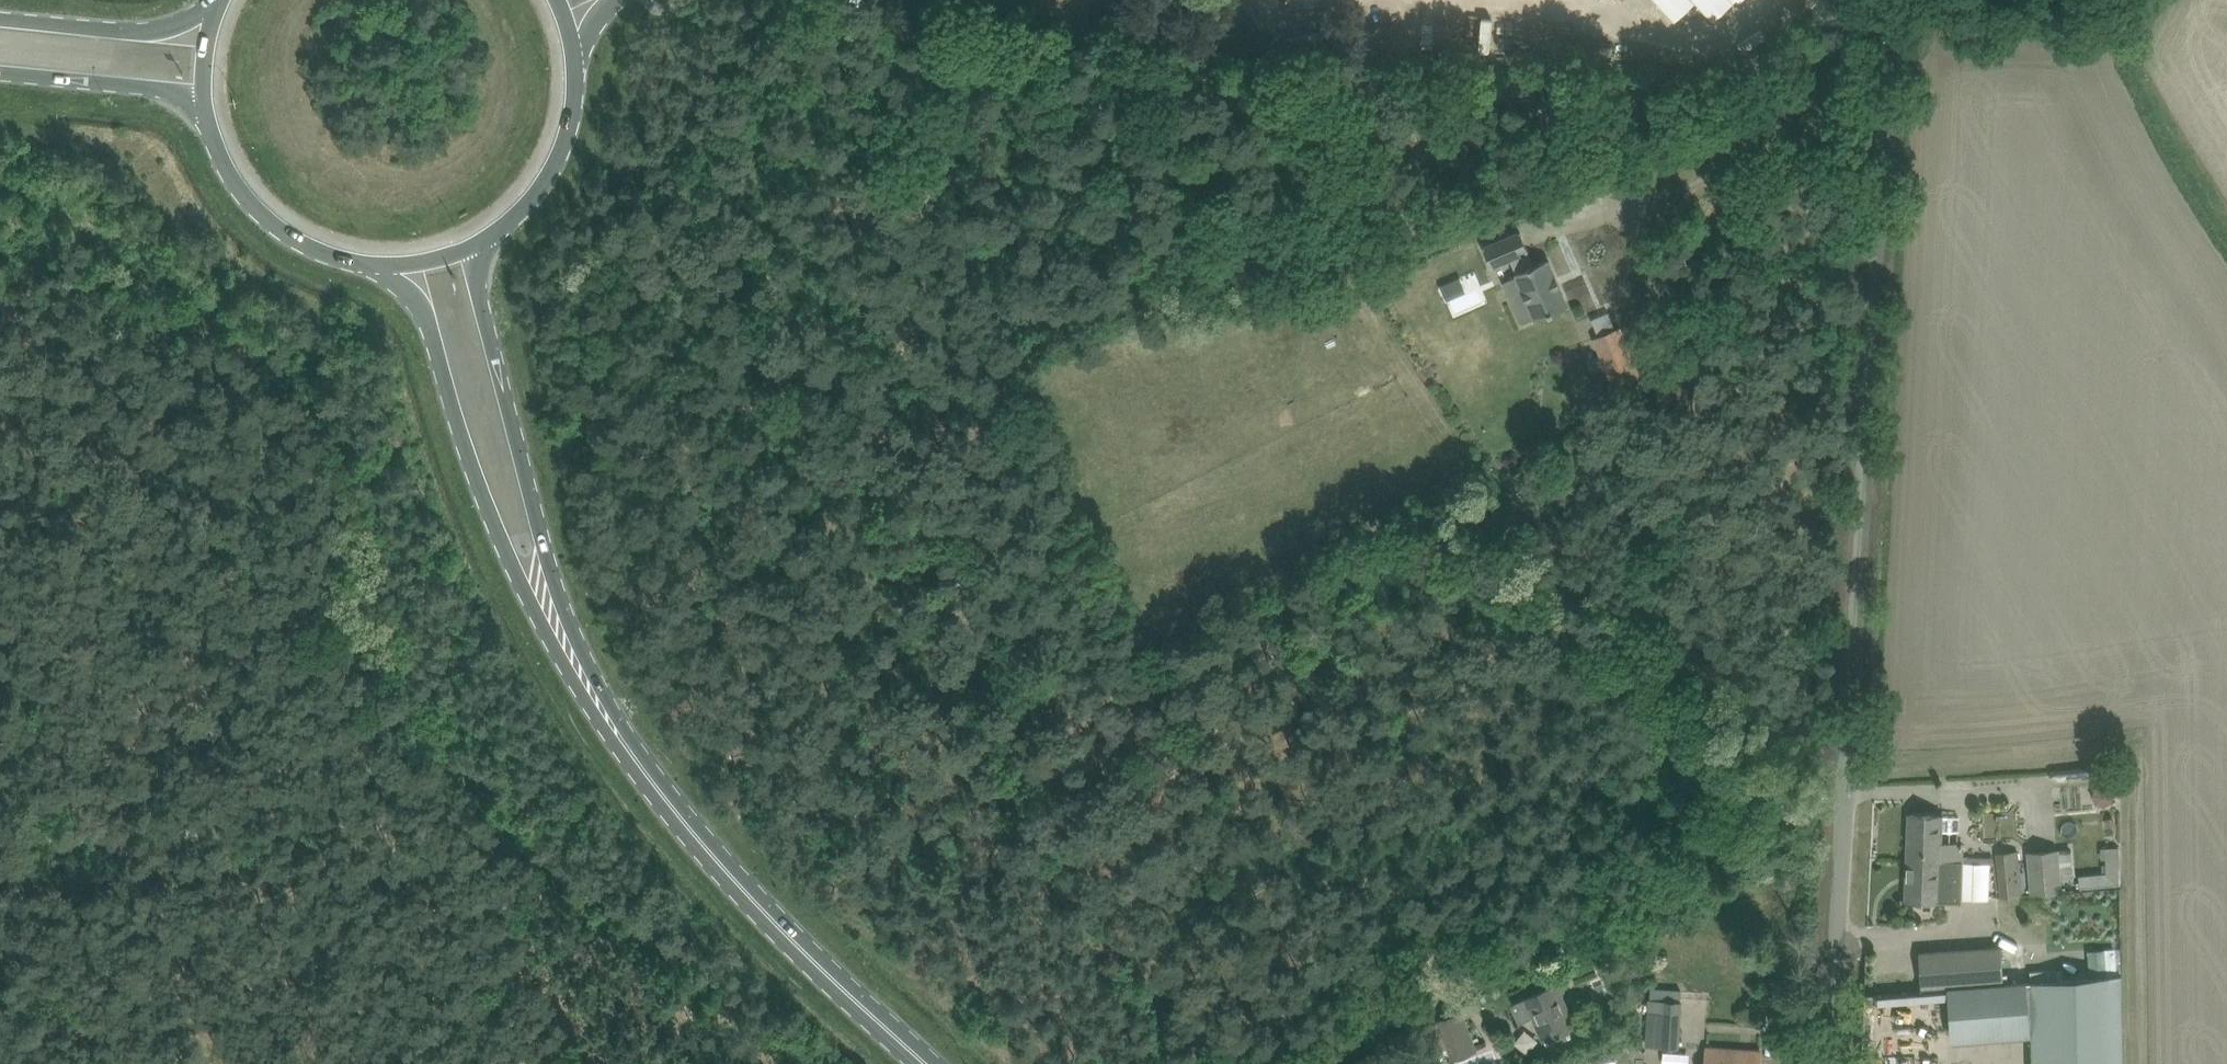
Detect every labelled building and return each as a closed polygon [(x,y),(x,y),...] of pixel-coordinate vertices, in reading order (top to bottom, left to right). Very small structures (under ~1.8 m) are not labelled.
[(1675,19),(1694,0),(1657,0),(1675,19)] [(1713,19),(1733,0),(1695,0),(1713,19)] [(1536,318),(1568,305),(1548,258),(1533,264),(1527,250),(1529,249),(1521,230),(1484,246),(1493,265),(1511,257),(1517,271),(1516,272),(1517,273),(1536,318)] [(1467,292),(1460,277),(1440,286),(1447,301),(1467,292)] [(1597,334),(1620,325),(1613,308),(1590,317),(1597,334)] [(1616,391),(1643,380),(1621,325),(1615,328),(1598,335),(1593,337),(1616,391)] [(1468,490),(1458,471),(1419,492),(1421,496),(1406,504),(1413,518),(1468,490)] [(2110,812),(2115,786),(2095,783),(2090,808),(2110,812)] [(1910,813),(1908,860),(1963,861),(1963,843),(1945,843),(1946,814),(1910,813)] [(2121,886),(2120,846),(2101,847),(2102,858),(2105,858),(2106,873),(2079,874),(2080,888),(2121,886)] [(2027,850),(2031,895),(2063,892),(2062,878),(2074,877),(2072,852),(2060,853),(2059,847),(2027,850)] [(2018,851),(1998,853),(2003,896),(2022,894),(2018,851)] [(1946,901),(1961,901),(1963,861),(1908,860),(1907,899),(1946,901)] [(2003,979),(2001,946),(1919,952),(1922,984),(2003,979)] [(1555,984),(1511,1004),(1520,1022),(1536,1015),(1551,1050),(1579,1038),(1555,984)] [(1648,998),(1646,1022),(1662,1023),(1661,1047),(1680,1048),(1682,1000),(1648,998)] [(1478,1049),(1462,1008),(1434,1019),(1450,1060),(1478,1049)] [(1741,1048),(1705,1046),(1704,1063),(1760,1063),(1761,1050),(1741,1048)]
